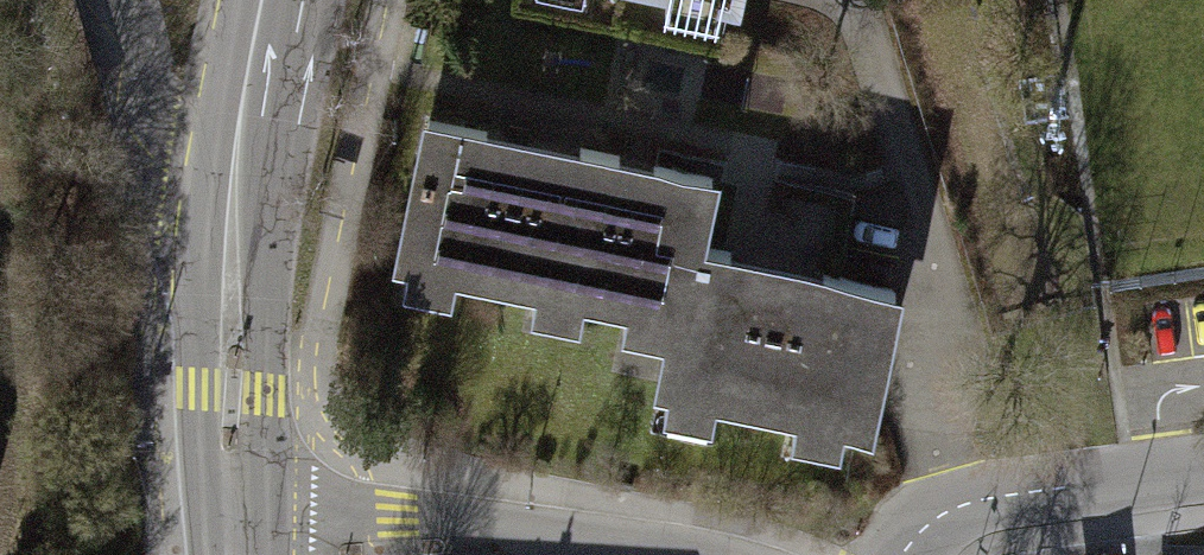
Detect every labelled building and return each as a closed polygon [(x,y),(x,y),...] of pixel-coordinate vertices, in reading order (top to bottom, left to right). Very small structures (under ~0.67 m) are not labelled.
[(666,10),(714,19),(718,0),(668,0),(666,10)] [(623,331),(670,340),(676,312),(679,313),(693,244),(698,245),(712,177),(427,121),(400,255),(410,257),(404,286),(449,295),(455,267),(538,284),(532,312),(578,321),(584,293),(629,302),(623,331)] [(727,251),(698,245),(693,244),(679,313),(676,312),(670,340),(662,382),(671,383),(665,412),(711,421),(716,393),(799,410),(794,438),(838,447),(844,419),(867,423),(895,284),(727,251)]
